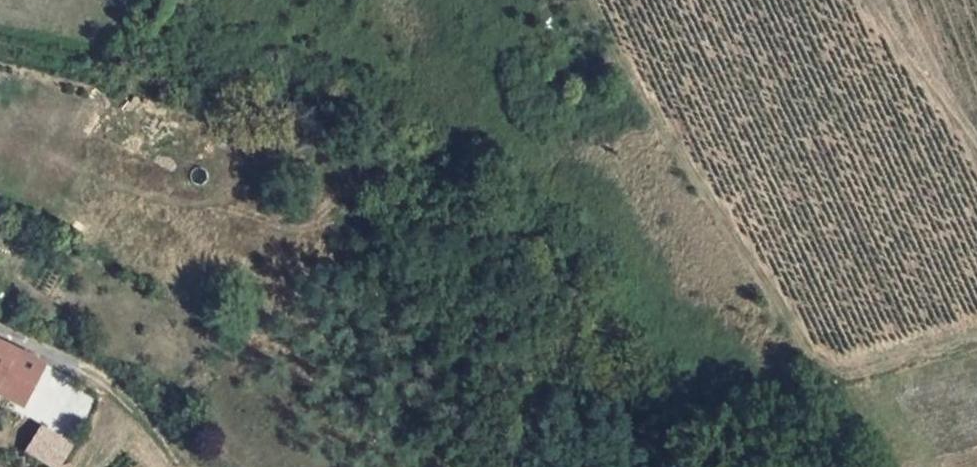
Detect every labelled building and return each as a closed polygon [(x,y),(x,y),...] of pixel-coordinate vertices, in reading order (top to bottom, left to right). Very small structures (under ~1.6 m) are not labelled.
[(596,87),(609,85),(607,71),(593,75),(596,87)] [(23,379),(35,357),(8,344),(0,356),(0,365),(23,379)] [(90,384),(51,365),(33,404),(72,425),(90,384)] [(42,463),(53,440),(28,426),(14,450),(42,463)] [(59,453),(62,445),(53,440),(42,463),(45,465),(53,460),(59,453)]
